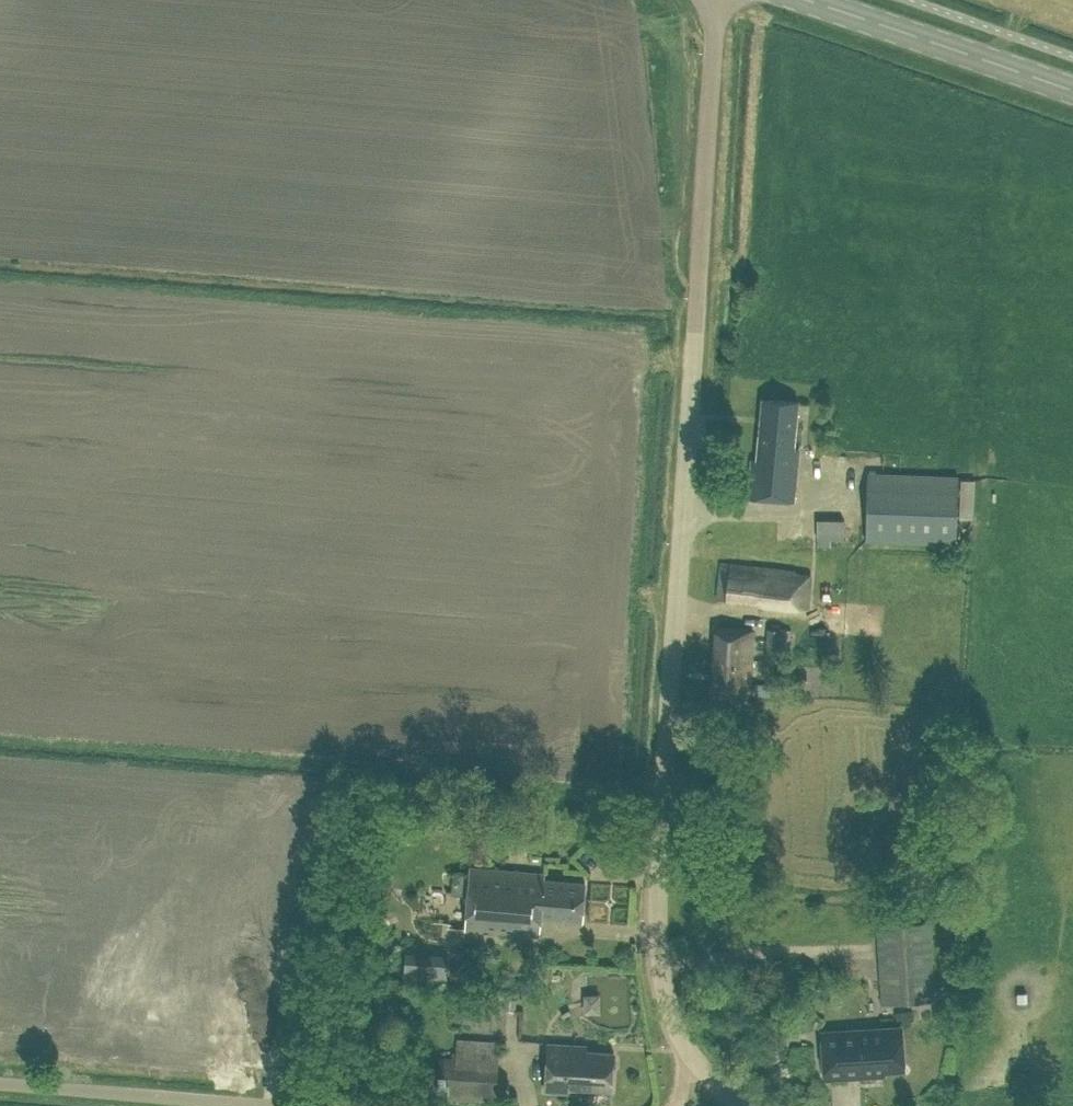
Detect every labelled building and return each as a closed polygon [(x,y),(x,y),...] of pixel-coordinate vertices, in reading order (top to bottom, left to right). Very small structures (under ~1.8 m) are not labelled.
[(798,400),(762,398),(757,458),(752,458),(748,497),(793,499),(798,447),(793,447),(798,400)] [(958,475),(868,471),(865,540),(955,543),(957,492),(969,493),(969,479),(958,479),(958,475)] [(843,519),(817,518),(816,545),(829,546),(829,537),(842,538),(843,519)] [(794,569),(718,562),(714,602),(790,609),(791,604),(806,606),(809,575),(794,574),(794,569)] [(752,628),(717,626),(712,689),(747,692),(752,628)] [(790,629),(767,628),(765,660),(788,661),(790,629)] [(822,710),(823,675),(809,674),(808,710),(822,710)] [(545,872),(469,865),(469,874),(453,873),(451,893),(467,894),(465,928),(540,934),(541,916),(582,919),(585,881),(544,877),(545,872)] [(935,1000),(929,920),(876,924),(882,1004),(935,1000)] [(614,995),(615,1013),(626,1013),(626,995),(614,995)] [(590,1012),(605,1011),(604,997),(590,998),(590,1012)] [(904,1066),(901,1026),(822,1031),(825,1076),(874,1073),(874,1068),(904,1066)] [(499,1040),(457,1038),(456,1058),(439,1057),(437,1093),(496,1096),(499,1040)] [(575,1043),(548,1042),(545,1089),(583,1092),(583,1087),(611,1089),(613,1067),(615,1065),(616,1057),(613,1055),(614,1050),(586,1048),(586,1047),(575,1046),(575,1043)]
